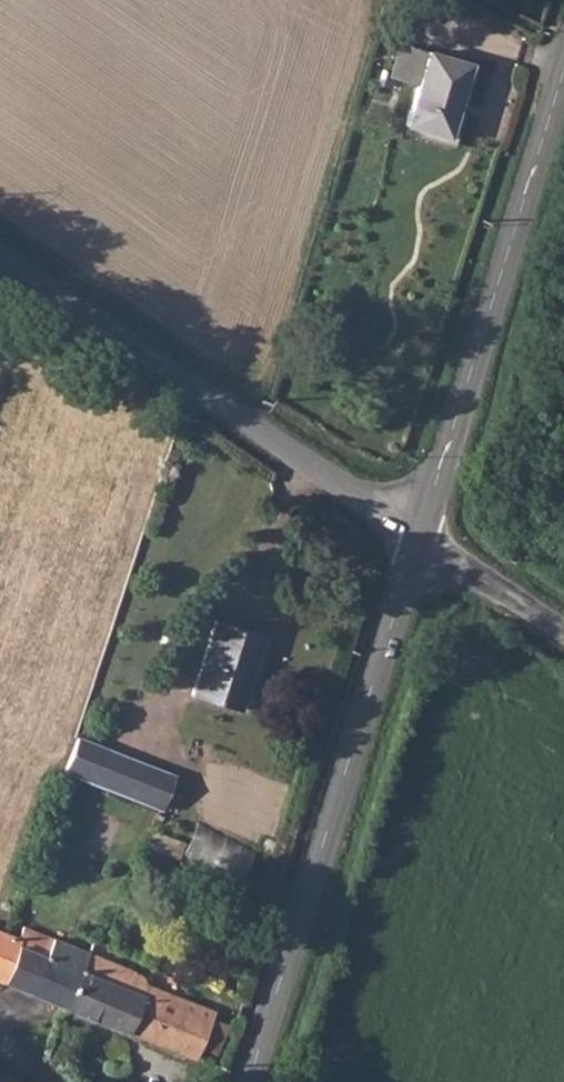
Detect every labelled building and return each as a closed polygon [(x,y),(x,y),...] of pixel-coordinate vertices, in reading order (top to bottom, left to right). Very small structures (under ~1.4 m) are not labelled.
[(401,47),(391,83),(417,90),(406,131),(447,143),(468,68),(401,47)] [(212,625),(188,700),(237,717),(261,642),(212,625)] [(74,739),(62,773),(156,814),(169,779),(74,739)] [(181,853),(240,878),(253,847),(194,822),(181,853)] [(62,1010),(85,955),(22,935),(19,942),(0,935),(0,988),(62,1010)] [(85,955),(62,1010),(196,1059),(213,1008),(146,985),(148,978),(85,955)]
